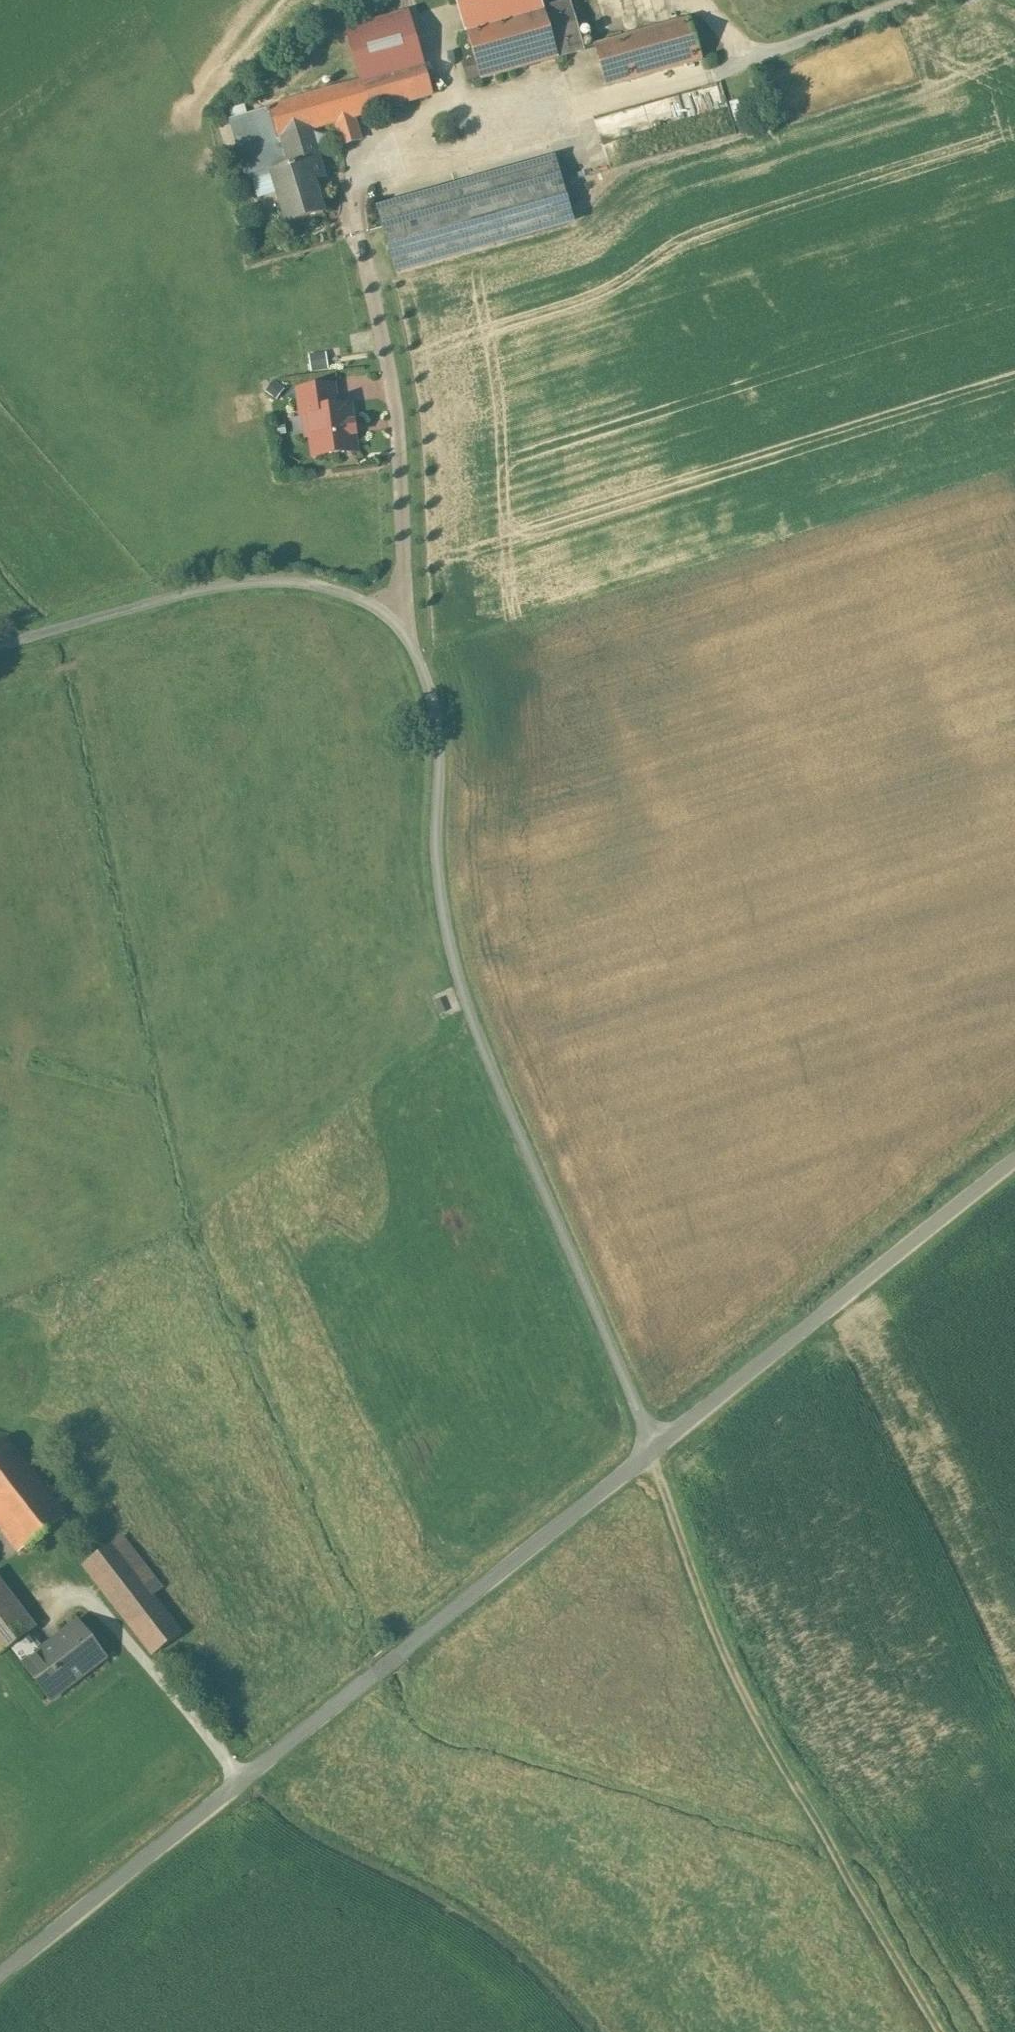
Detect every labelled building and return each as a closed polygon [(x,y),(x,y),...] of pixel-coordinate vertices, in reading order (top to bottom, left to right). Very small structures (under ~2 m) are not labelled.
[(465,30),(542,7),(540,0),(456,0),(465,30)] [(542,7),(557,57),(583,50),(569,0),(568,0),(542,7)] [(542,7),(465,30),(480,80),(557,57),(542,7)] [(363,81),(421,63),(407,15),(348,32),(363,81)] [(689,19),(594,46),(606,86),(701,59),(689,19)] [(277,139),(279,138),(308,130),(431,94),(421,63),(363,81),(268,108),(269,109),(277,139)] [(724,84),(598,117),(605,143),(633,136),(638,156),(736,131),(724,84)] [(288,167),(279,138),(277,139),(269,109),(231,120),(248,180),(272,174),(272,172),(288,167)] [(308,130),(279,138),(288,167),(272,172),(272,174),(287,224),(323,214),(313,181),(323,178),(308,130)] [(557,157),(376,209),(395,275),(576,223),(557,157)] [(317,371),(334,368),(330,350),(314,353),(317,371)] [(301,416),(310,414),(310,413),(336,409),(333,387),(298,392),(301,416)] [(336,409),(310,413),(310,414),(313,437),(311,437),(314,457),(355,451),(353,436),(355,435),(353,423),(351,423),(349,407),(336,409)] [(440,999),(434,1002),(440,1015),(446,1013),(440,999)] [(4,1436),(0,1440),(0,1526),(19,1551),(65,1516),(4,1436)] [(112,1544),(111,1543),(83,1563),(153,1654),(180,1633),(151,1594),(147,1597),(108,1547),(112,1544)] [(0,1581),(0,1655),(11,1647),(27,1634),(35,1628),(0,1581)] [(40,1651),(27,1634),(11,1647),(44,1690),(58,1679),(66,1688),(106,1657),(79,1622),(40,1651)]
